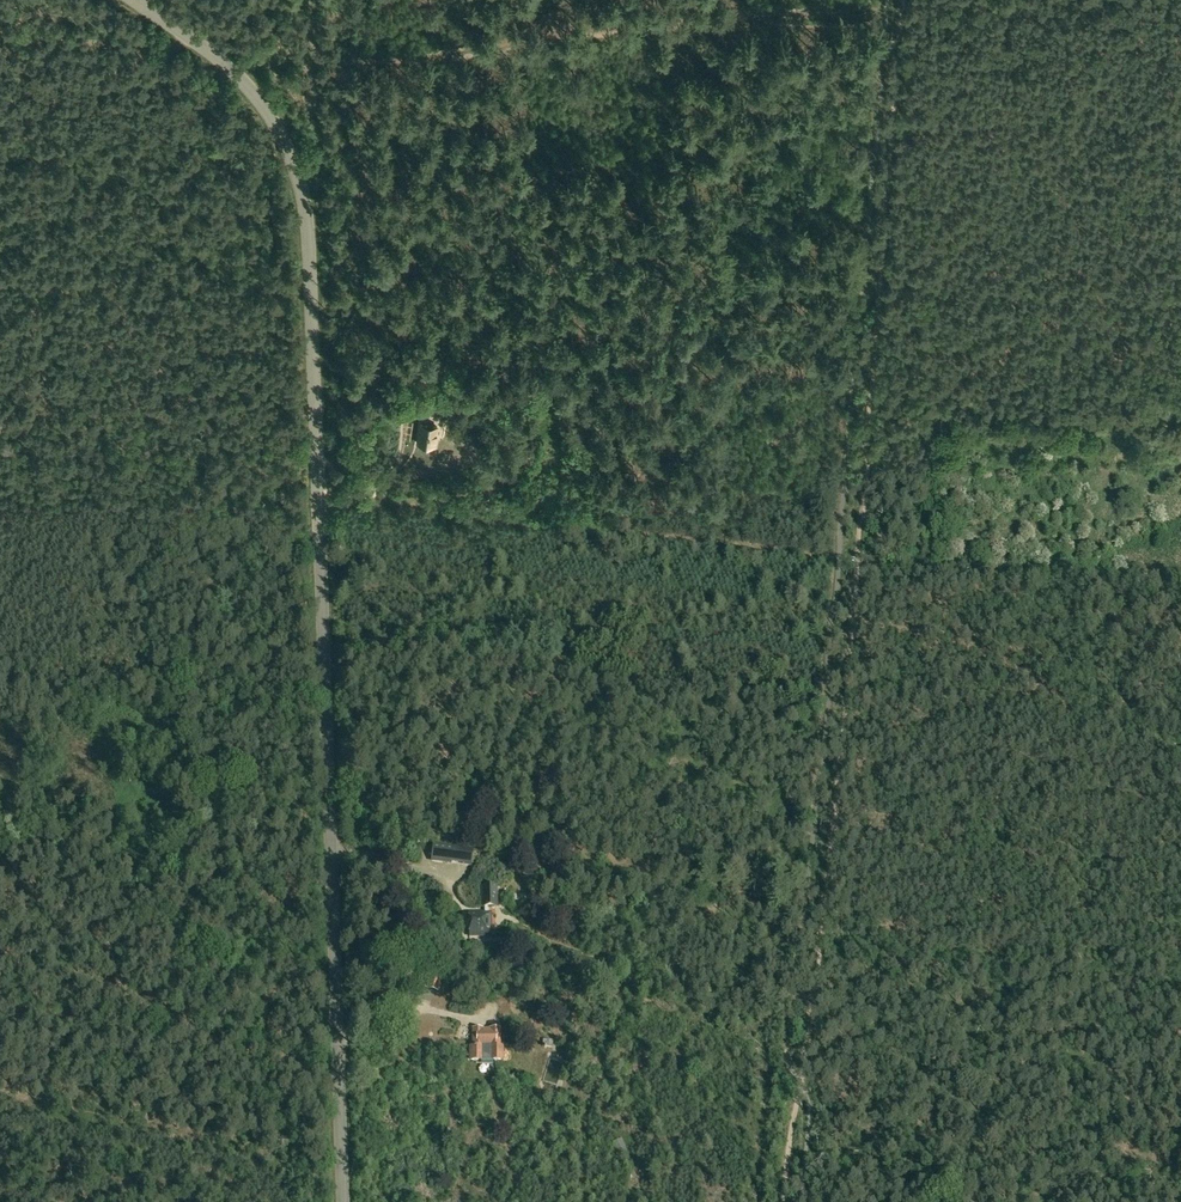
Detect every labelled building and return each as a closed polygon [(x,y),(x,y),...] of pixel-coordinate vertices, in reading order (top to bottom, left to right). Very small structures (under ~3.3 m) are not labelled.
[(452,386),(435,383),(433,393),(446,395),(451,395),(452,386)] [(433,393),(432,401),(445,403),(446,395),(433,393)] [(434,446),(436,427),(419,424),(416,444),(434,446)] [(432,847),(431,861),(471,865),(472,851),(432,847)] [(496,908),(495,886),(484,887),(484,914),(469,915),(469,935),(490,935),(490,908),(496,908)] [(418,987),(438,992),(441,976),(422,972),(418,987)] [(471,1061),(502,1060),(502,1047),(499,1047),(499,1030),(474,1030),(474,1047),(471,1047),(471,1061)]
